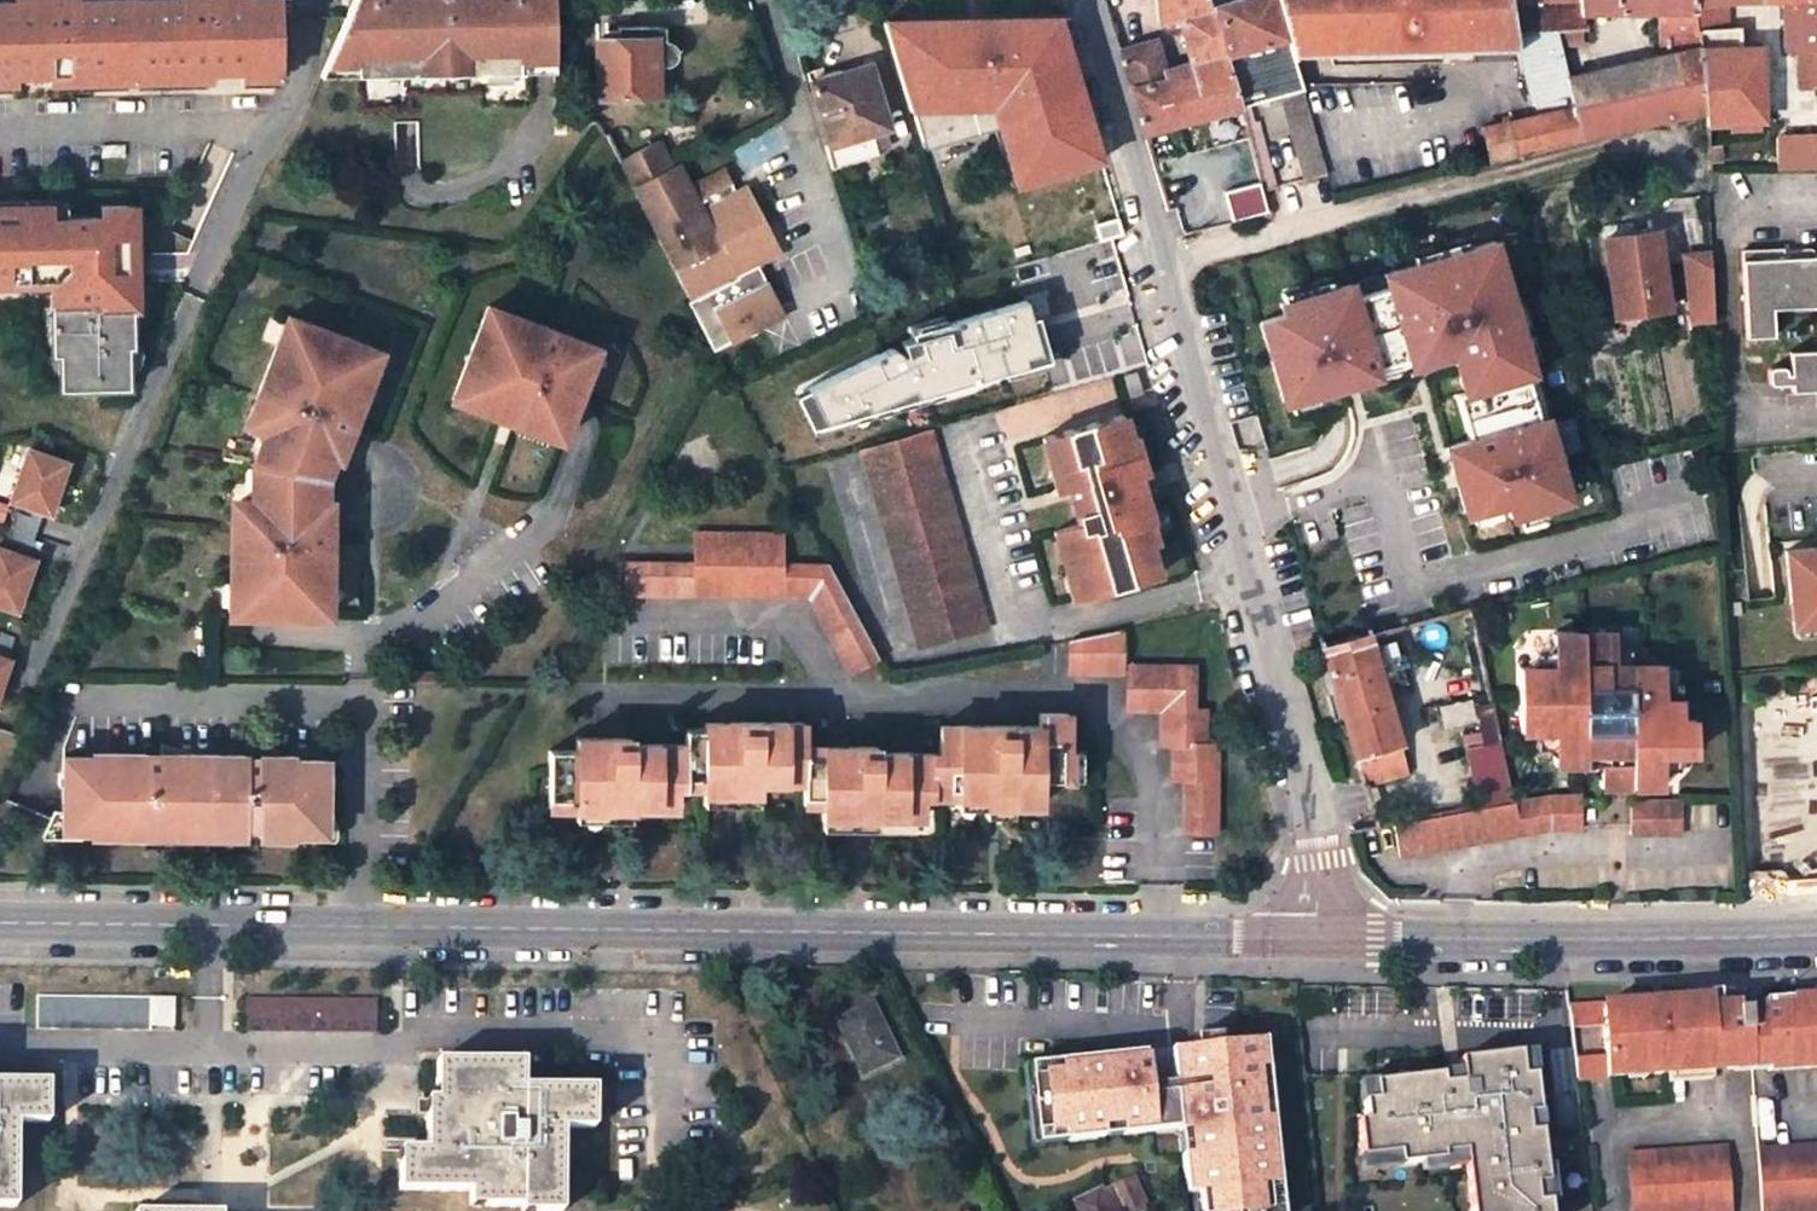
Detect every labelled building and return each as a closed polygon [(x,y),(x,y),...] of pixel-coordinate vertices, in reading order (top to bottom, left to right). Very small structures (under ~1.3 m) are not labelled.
[(145,82),(155,0),(0,0),(0,96),(145,82)] [(291,0),(155,0),(145,82),(290,84),(291,0)] [(482,63),(482,74),(554,73),(553,38),(552,0),(351,0),(321,65),(354,64),(355,77),(405,76),(405,63),(482,63)] [(1001,29),(1001,0),(973,0),(982,29),(1001,29)] [(1054,28),(1054,0),(1001,0),(1001,29),(1054,28)] [(1157,20),(1181,17),(1191,62),(1224,53),(1210,3),(1209,0),(1155,0),(1157,20)] [(1277,0),(1221,0),(1210,3),(1224,53),(1240,108),(1254,103),(1248,81),(1275,73),(1296,67),(1292,53),(1277,0)] [(1292,53),(1473,48),(1516,47),(1514,32),(1510,0),(1277,0),(1292,53)] [(1519,36),(1538,114),(1481,128),(1489,161),(1623,129),(1608,67),(1566,77),(1557,35),(1583,34),(1580,10),(1657,10),(1661,56),(1675,54),(1689,114),(1704,111),(1697,29),(1696,19),(1695,2),(1695,0),(1510,0),(1514,32),(1519,36)] [(1782,1),(1784,49),(1799,49),(1801,87),(1816,86),(1816,0),(1759,0),(1759,1),(1782,1)] [(1715,19),(1718,19),(1717,2),(1695,2),(1696,19),(1715,19)] [(1715,28),(1715,19),(1696,19),(1697,29),(1715,28)] [(617,38),(597,38),(598,96),(655,95),(654,67),(666,66),(670,65),(674,60),(676,55),(675,50),(673,46),(670,43),(665,40),(664,25),(617,26),(617,38)] [(1738,47),(1738,28),(1715,28),(1697,29),(1704,111),(1706,124),(1762,120),(1760,47),(1738,47)] [(934,146),(987,129),(958,29),(920,40),(917,31),(886,40),(898,77),(911,73),(927,69),(933,89),(918,94),(934,146)] [(1162,70),(1154,41),(1120,50),(1131,88),(1165,79),(1162,70)] [(1240,108),(1224,53),(1191,62),(1207,115),(1240,108)] [(1661,56),(1608,67),(1623,129),(1689,114),(1675,54),(1661,56)] [(1165,79),(1179,124),(1207,115),(1191,62),(1162,70),(1165,79)] [(405,76),(482,74),(482,63),(405,63),(405,76)] [(316,77),(355,77),(354,64),(321,65),(316,77)] [(889,128),(869,65),(810,82),(830,148),(825,149),(831,166),(876,154),(870,134),(889,128)] [(1275,73),(1306,179),(1326,174),(1296,67),(1275,73)] [(911,73),(918,94),(933,89),(927,69),(911,73)] [(1144,134),(1179,124),(1165,79),(1131,88),(1144,134)] [(1264,190),(1277,186),(1254,103),(1240,108),(1264,190)] [(556,118),(555,128),(564,128),(564,118),(556,118)] [(1795,144),(1793,120),(1776,121),(1778,146),(1795,144)] [(617,160),(692,304),(716,350),(784,312),(760,264),(774,257),(772,254),(771,240),(772,240),(753,202),(756,193),(738,186),(735,191),(734,192),(723,170),(688,187),(677,166),(670,169),(666,162),(656,143),(656,141),(655,140),(617,160)] [(1718,161),(1718,145),(1706,146),(1706,161),(1718,161)] [(1789,165),(1789,153),(1780,153),(1781,165),(1789,165)] [(56,294),(60,360),(71,359),(71,385),(136,385),(133,347),(143,348),(143,306),(149,306),(144,203),(105,203),(106,213),(65,214),(66,201),(0,204),(0,296),(56,294)] [(1217,228),(1233,225),(1227,203),(1211,207),(1217,228)] [(1217,228),(1211,207),(1202,209),(1207,231),(1217,228)] [(1656,231),(1606,238),(1616,315),(1666,308),(1656,231)] [(1515,233),(1396,263),(1423,368),(1456,359),(1466,398),(1480,394),(1490,432),(1460,439),(1478,512),(1519,501),(1523,517),(1588,500),(1565,408),(1550,411),(1541,373),(1550,371),(1515,233)] [(1783,251),(1783,248),(1742,250),(1746,336),(1773,335),(1771,307),(1816,305),(1816,254),(1815,253),(1813,251),(1811,250),(1800,250),(1800,256),(1783,257),(1783,251)] [(1685,324),(1720,322),(1716,249),(1681,251),(1685,324)] [(967,268),(980,264),(977,252),(963,256),(967,268)] [(1299,308),(1275,315),(1299,402),(1399,374),(1370,273),(1295,294),(1299,308)] [(1022,367),(1004,305),(944,321),(961,384),(1022,367)] [(485,317),(513,326),(516,319),(488,309),(485,317)] [(281,348),(292,318),(284,315),(273,345),(281,348)] [(566,338),(516,319),(513,326),(485,317),(456,391),(485,402),(481,411),(499,417),(508,391),(525,397),(519,416),(552,428),(559,412),(571,417),(594,356),(564,345),(566,338)] [(348,430),(368,379),(359,376),(369,349),(292,318),(281,348),(273,345),(255,396),(263,399),(254,427),(265,431),(273,435),(266,454),(314,479),(316,480),(316,477),(324,454),(318,452),(328,423),(348,430)] [(368,379),(379,352),(369,349),(359,376),(368,379)] [(1789,350),(1791,372),(1786,373),(1785,368),(1783,367),(1780,366),(1772,366),(1768,368),(1769,385),(1791,384),(1791,393),(1816,392),(1816,349),(1789,350)] [(1131,397),(1141,394),(1135,374),(1125,376),(1131,397)] [(485,402),(456,391),(452,400),(481,411),(485,402)] [(519,416),(525,397),(508,391),(499,417),(516,423),(519,416)] [(1068,425),(1061,395),(1003,408),(1010,438),(1068,425)] [(559,412),(552,428),(519,416),(516,423),(517,423),(563,441),(571,417),(559,412)] [(1136,459),(1122,416),(1047,437),(1056,473),(1063,471),(1068,488),(1073,487),(1083,524),(1058,530),(1070,574),(1076,573),(1082,596),(1158,575),(1143,524),(1151,522),(1139,484),(1132,460),(1136,459)] [(922,644),(990,626),(933,427),(865,446),(922,644)] [(266,454),(273,435),(265,431),(265,432),(258,450),(253,462),(261,463),(266,454)] [(31,442),(11,499),(57,515),(77,458),(31,442)] [(232,530),(232,582),(241,582),(240,615),(322,616),(323,616),(323,593),(323,584),(330,584),(330,577),(331,532),(307,531),(306,502),(316,501),(316,493),(316,480),(314,479),(266,454),(261,463),(261,500),(253,500),(243,500),(241,530),(232,530)] [(324,480),(332,457),(325,455),(324,454),(316,477),(324,480)] [(253,462),(253,500),(261,500),(261,463),(253,462)] [(323,501),(324,480),(316,477),(316,480),(316,493),(316,501),(323,501)] [(33,542),(42,518),(19,510),(10,534),(33,542)] [(625,594),(807,596),(849,672),(879,656),(829,564),(783,564),(783,533),(696,532),(695,563),(626,562),(625,594)] [(24,613),(44,555),(0,540),(0,605),(24,613)] [(232,582),(232,615),(239,615),(240,615),(241,582),(232,582)] [(1070,640),(1070,671),(1121,672),(1122,629),(1070,640)] [(1612,665),(1613,631),(1551,631),(1551,658),(1520,658),(1518,728),(1552,729),(1552,764),(1600,764),(1599,787),(1661,786),(1662,752),(1693,753),(1694,718),(1679,718),(1680,699),(1664,699),(1665,666),(1612,665)] [(1363,783),(1407,771),(1382,684),(1371,646),(1368,637),(1323,649),(1325,656),(1315,659),(1323,691),(1334,688),(1363,783)] [(1399,679),(1388,641),(1371,646),(1382,684),(1399,679)] [(3,701),(19,655),(0,648),(0,700),(3,701)] [(1215,831),(1215,746),(1204,745),(1204,711),(1191,710),(1192,665),(1128,664),(1127,709),(1162,709),(1160,744),(1173,744),(1173,779),(1185,779),(1185,830),(1215,831)] [(403,682),(448,682),(448,673),(404,673),(403,682)] [(1481,732),(1464,736),(1478,807),(1511,801),(1489,703),(1475,706),(1481,732)] [(1788,708),(1793,784),(1816,782),(1816,707),(1788,708)] [(876,815),(922,816),(922,793),(957,794),(983,794),(983,804),(1011,804),(1040,804),(1040,777),(1070,778),(1070,751),(1065,750),(1066,714),(1040,713),(1039,726),(942,724),(941,754),(875,753),(875,748),(802,746),(803,724),(705,722),(705,728),(686,728),(685,745),(627,744),(627,739),(577,738),(577,750),(550,750),(549,805),(576,805),(630,806),(675,807),(675,784),(704,785),(704,791),(759,791),(759,779),(804,780),(803,802),(824,802),(824,815),(876,815)] [(1081,751),(1070,751),(1070,778),(1080,778),(1081,751)] [(1784,751),(1769,753),(1770,768),(1785,767),(1784,751)] [(147,824),(262,827),(262,836),(297,836),(297,833),(330,833),(331,761),(249,759),(249,754),(182,753),(181,757),(147,756),(147,752),(94,752),(94,756),(64,755),(63,808),(63,827),(83,828),(94,828),(94,832),(147,833),(147,824)] [(759,804),(759,791),(704,791),(704,804),(759,804)] [(957,794),(957,808),(983,807),(983,804),(983,794),(957,794)] [(1397,856),(1544,830),(1578,830),(1578,795),(1543,795),(1511,801),(1478,807),(1392,822),(1397,856)] [(1626,836),(1677,836),(1677,802),(1626,803),(1626,836)] [(1011,804),(983,804),(983,807),(983,815),(1011,815),(1011,804)] [(576,818),(630,820),(630,806),(576,805),(576,818)] [(54,808),(46,835),(83,836),(83,828),(63,827),(63,808),(54,808)] [(876,815),(824,815),(823,827),(875,828),(876,815)] [(174,1025),(174,999),(38,996),(38,1030),(151,1031),(151,1026),(174,1025)] [(1733,997),(1601,1006),(1603,1028),(1605,1058),(1607,1079),(1626,1078),(1626,1070),(1641,1069),(1641,1077),(1748,1070),(1746,1022),(1744,1003),(1733,1004),(1733,997)] [(383,1001),(245,999),(245,1032),(381,1034),(383,1001)] [(1790,1000),(1791,1009),(1762,1010),(1762,1021),(1746,1022),(1748,1070),(1766,1069),(1766,1076),(1816,1073),(1816,999),(1790,1000)] [(1762,1021),(1762,1010),(1791,1009),(1790,1000),(1744,1003),(1746,1022),(1762,1021)] [(895,1056),(871,1006),(839,1022),(863,1071),(895,1056)] [(1569,1031),(1603,1028),(1601,1006),(1566,1008),(1569,1031)] [(1189,1030),(1191,1040),(1191,1043),(1216,1040),(1216,1037),(1215,1027),(1189,1030)] [(1055,1056),(1056,1068),(1026,1072),(1032,1127),(1063,1123),(1064,1135),(1100,1131),(1099,1119),(1117,1117),(1119,1129),(1175,1122),(1175,1125),(1185,1124),(1188,1148),(1178,1149),(1182,1188),(1196,1186),(1199,1210),(1205,1210),(1208,1210),(1258,1210),(1257,1204),(1267,1203),(1264,1178),(1276,1176),(1268,1110),(1256,1112),(1250,1062),(1262,1061),(1259,1032),(1216,1037),(1216,1040),(1191,1043),(1191,1040),(1165,1043),(1169,1076),(1143,1079),(1139,1046),(1055,1056)] [(1528,1049),(1516,1050),(1519,1074),(1531,1073),(1528,1049)] [(1516,1050),(1456,1057),(1459,1079),(1444,1081),(1443,1071),(1371,1081),(1373,1098),(1361,1100),(1364,1123),(1355,1124),(1360,1160),(1382,1157),(1384,1169),(1441,1162),(1441,1156),(1462,1154),(1463,1160),(1470,1210),(1546,1210),(1545,1198),(1533,1199),(1531,1180),(1543,1178),(1537,1129),(1525,1130),(1523,1111),(1535,1109),(1531,1073),(1519,1074),(1516,1050)] [(1056,1068),(1055,1056),(1024,1060),(1026,1072),(1056,1068)] [(1575,1082),(1607,1079),(1605,1058),(1572,1060),(1575,1082)] [(436,1061),(435,1085),(449,1086),(448,1100),(440,1100),(440,1113),(426,1113),(426,1149),(412,1148),(412,1163),(399,1162),(398,1190),(469,1192),(468,1199),(483,1199),(483,1206),(521,1208),(521,1200),(538,1201),(538,1210),(560,1210),(563,1129),(578,1130),(578,1117),(593,1118),(594,1088),(524,1087),(525,1063),(436,1061)] [(1268,1110),(1262,1061),(1250,1062),(1256,1112),(1268,1110)] [(1373,1098),(1371,1081),(1359,1082),(1361,1100),(1373,1098)] [(14,1208),(17,1123),(32,1124),(33,1110),(46,1110),(47,1083),(0,1082),(0,1208),(14,1208)] [(449,1086),(435,1085),(435,1100),(440,1100),(448,1100),(449,1086)] [(427,1100),(426,1113),(440,1113),(440,1100),(435,1100),(427,1100)] [(1537,1129),(1535,1109),(1523,1111),(1525,1130),(1537,1129)] [(46,1124),(46,1110),(33,1110),(32,1124),(46,1124)] [(593,1130),(593,1118),(578,1117),(578,1130),(593,1130)] [(1099,1119),(1100,1131),(1119,1129),(1117,1117),(1099,1119)] [(1063,1123),(1032,1127),(1034,1139),(1064,1135),(1063,1123)] [(1185,1124),(1175,1125),(1178,1149),(1188,1148),(1185,1124)] [(412,1163),(412,1148),(400,1148),(399,1162),(412,1163)] [(1753,1153),(1757,1210),(1816,1210),(1816,1150),(1753,1153)] [(1724,1151),(1628,1156),(1632,1210),(1728,1210),(1724,1151)] [(1463,1160),(1462,1154),(1441,1156),(1441,1162),(1463,1160)] [(1382,1157),(1360,1160),(1362,1172),(1384,1169),(1382,1157)] [(1258,1210),(1280,1210),(1276,1176),(1264,1178),(1267,1203),(1257,1204),(1258,1210)] [(1147,1204),(1134,1178),(1105,1191),(1103,1186),(1077,1198),(1083,1210),(1134,1210),(1147,1204)] [(1182,1188),(1186,1210),(1199,1210),(1196,1186),(1182,1188)] [(538,1201),(521,1200),(521,1208),(521,1210),(538,1210),(538,1201)]
